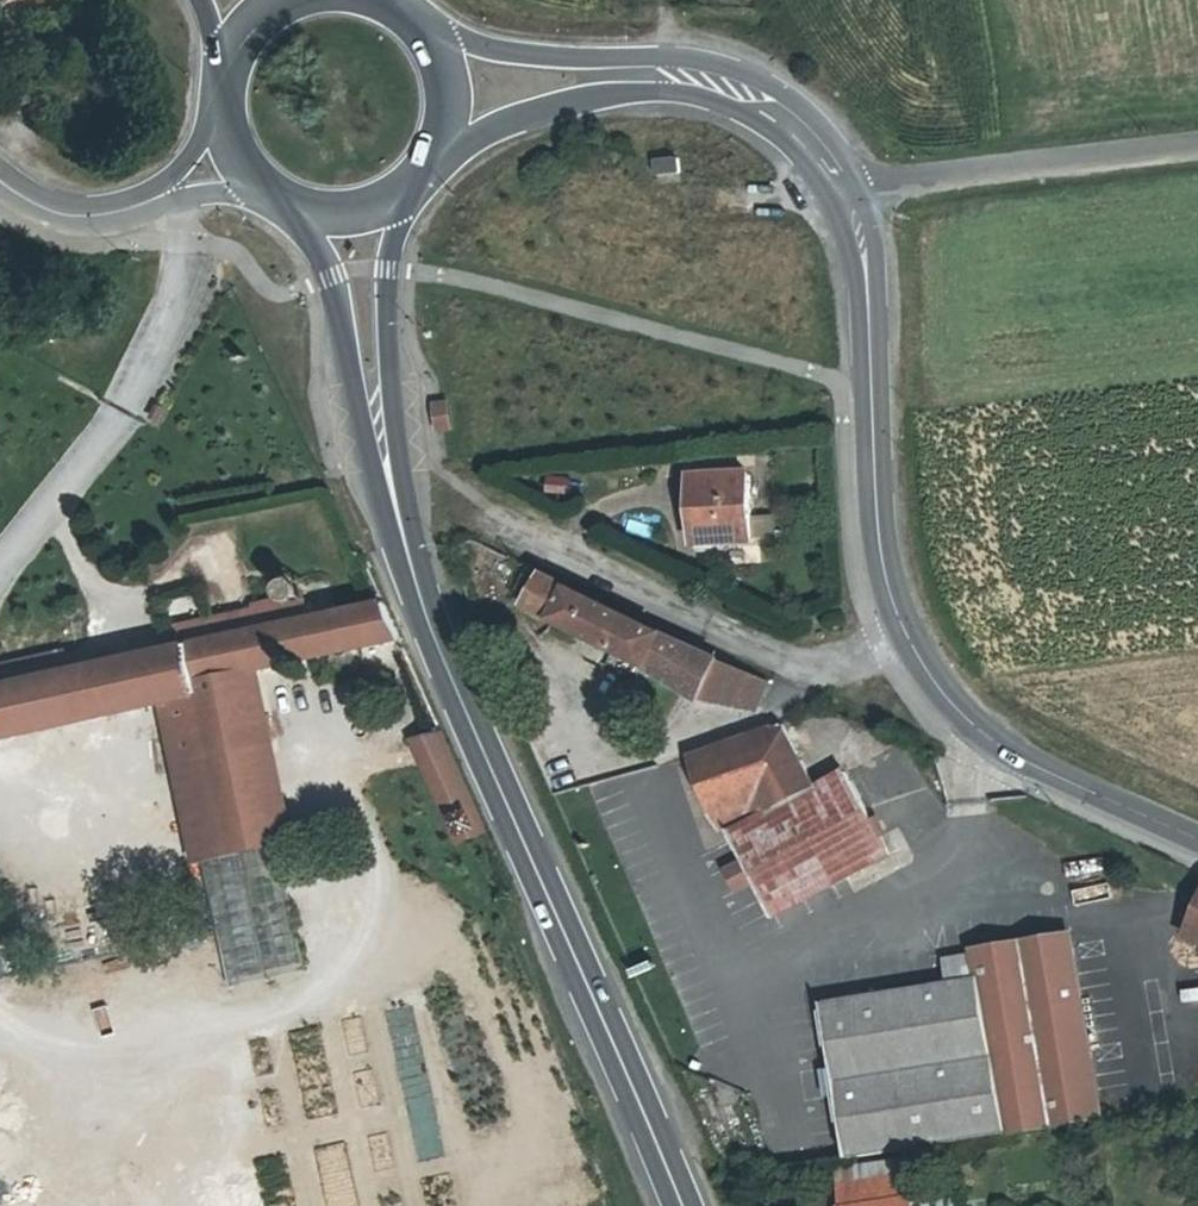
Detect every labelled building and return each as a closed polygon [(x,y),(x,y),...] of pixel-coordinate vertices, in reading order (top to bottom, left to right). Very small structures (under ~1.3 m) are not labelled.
[(680,158),(656,160),(657,175),(681,173),(680,158)] [(455,400),(439,402),(442,431),(458,429),(455,400)] [(746,490),(694,496),(702,564),(753,557),(746,490)] [(530,579),(516,609),(539,620),(554,630),(646,673),(706,712),(740,716),(750,694),(763,698),(767,686),(689,657),(530,579)] [(384,604),(309,620),(304,597),(256,608),(257,611),(200,623),(204,643),(183,648),(70,672),(0,688),(0,695),(9,737),(165,703),(249,684),(247,673),(400,640),(384,604)] [(179,628),(183,648),(204,643),(200,623),(179,628)] [(65,652),(0,667),(0,688),(70,672),(65,652)] [(249,684),(165,703),(200,862),(206,861),(279,845),(284,844),(249,684)] [(750,694),(740,716),(760,719),(763,698),(750,694)] [(442,735),(414,743),(458,843),(485,831),(442,735)] [(792,735),(762,745),(702,767),(725,841),(738,835),(781,925),(897,865),(852,782),(822,796),(792,735)] [(279,845),(206,861),(232,986),(307,971),(279,845)] [(952,972),(955,997),(825,1015),(836,1078),(840,1106),(852,1175),(1101,1134),(1076,950),(952,972)] [(1189,989),(1191,1006),(1197,1005),(1197,988),(1189,989)] [(840,1106),(836,1078),(823,1081),(828,1108),(840,1106)] [(843,1205),(915,1205),(909,1176),(840,1187),(843,1205)]
